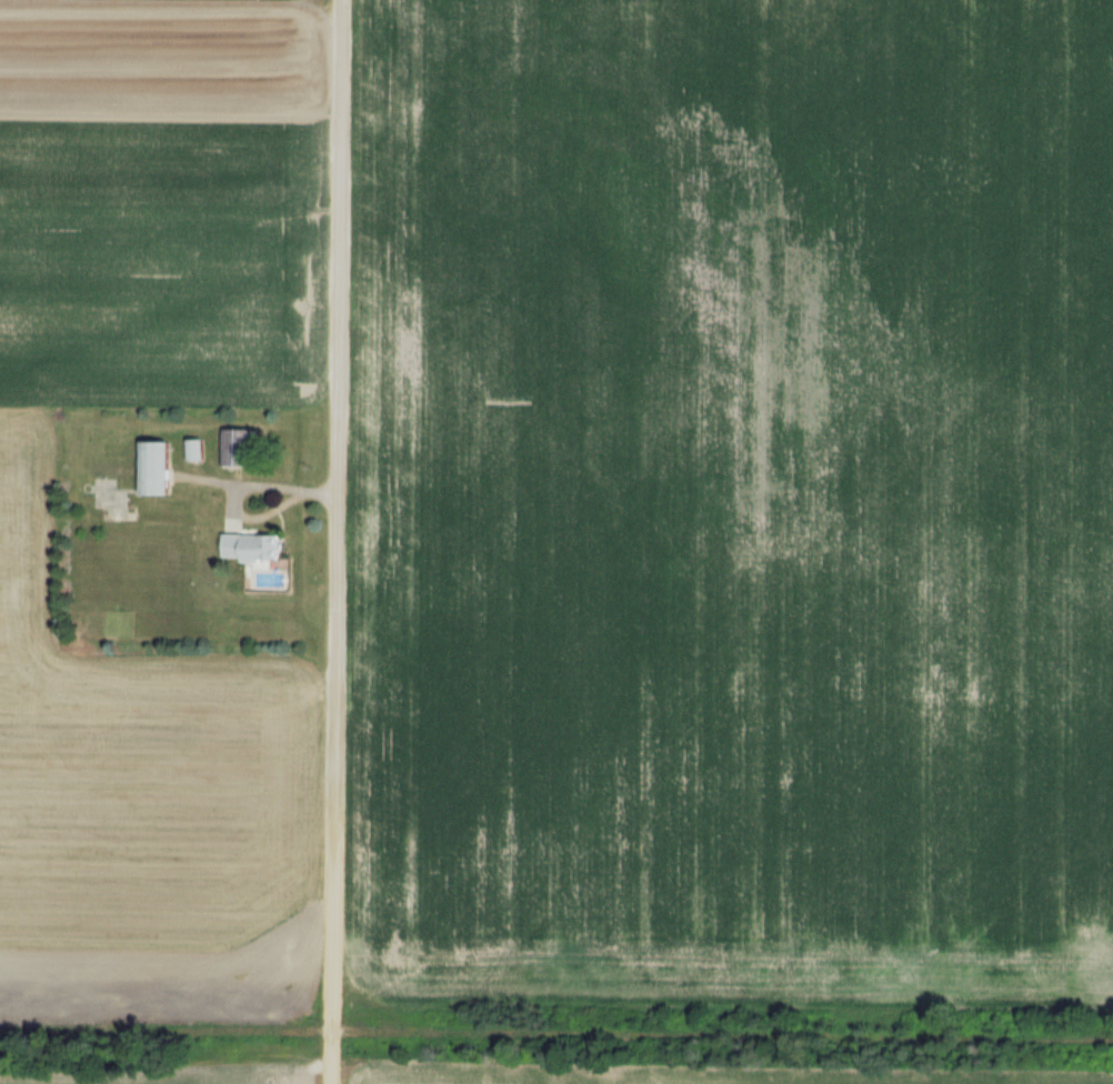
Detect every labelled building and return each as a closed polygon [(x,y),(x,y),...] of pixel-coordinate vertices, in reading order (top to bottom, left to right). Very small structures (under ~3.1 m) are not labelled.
[(219,428),(219,466),(253,466),(253,428),(219,428)] [(202,459),(201,439),(193,439),(194,443),(188,443),(188,452),(191,452),(191,459),(202,459)] [(170,494),(170,440),(142,440),(142,494),(170,494)] [(278,534),(222,534),(222,560),(278,560),(278,534)]
